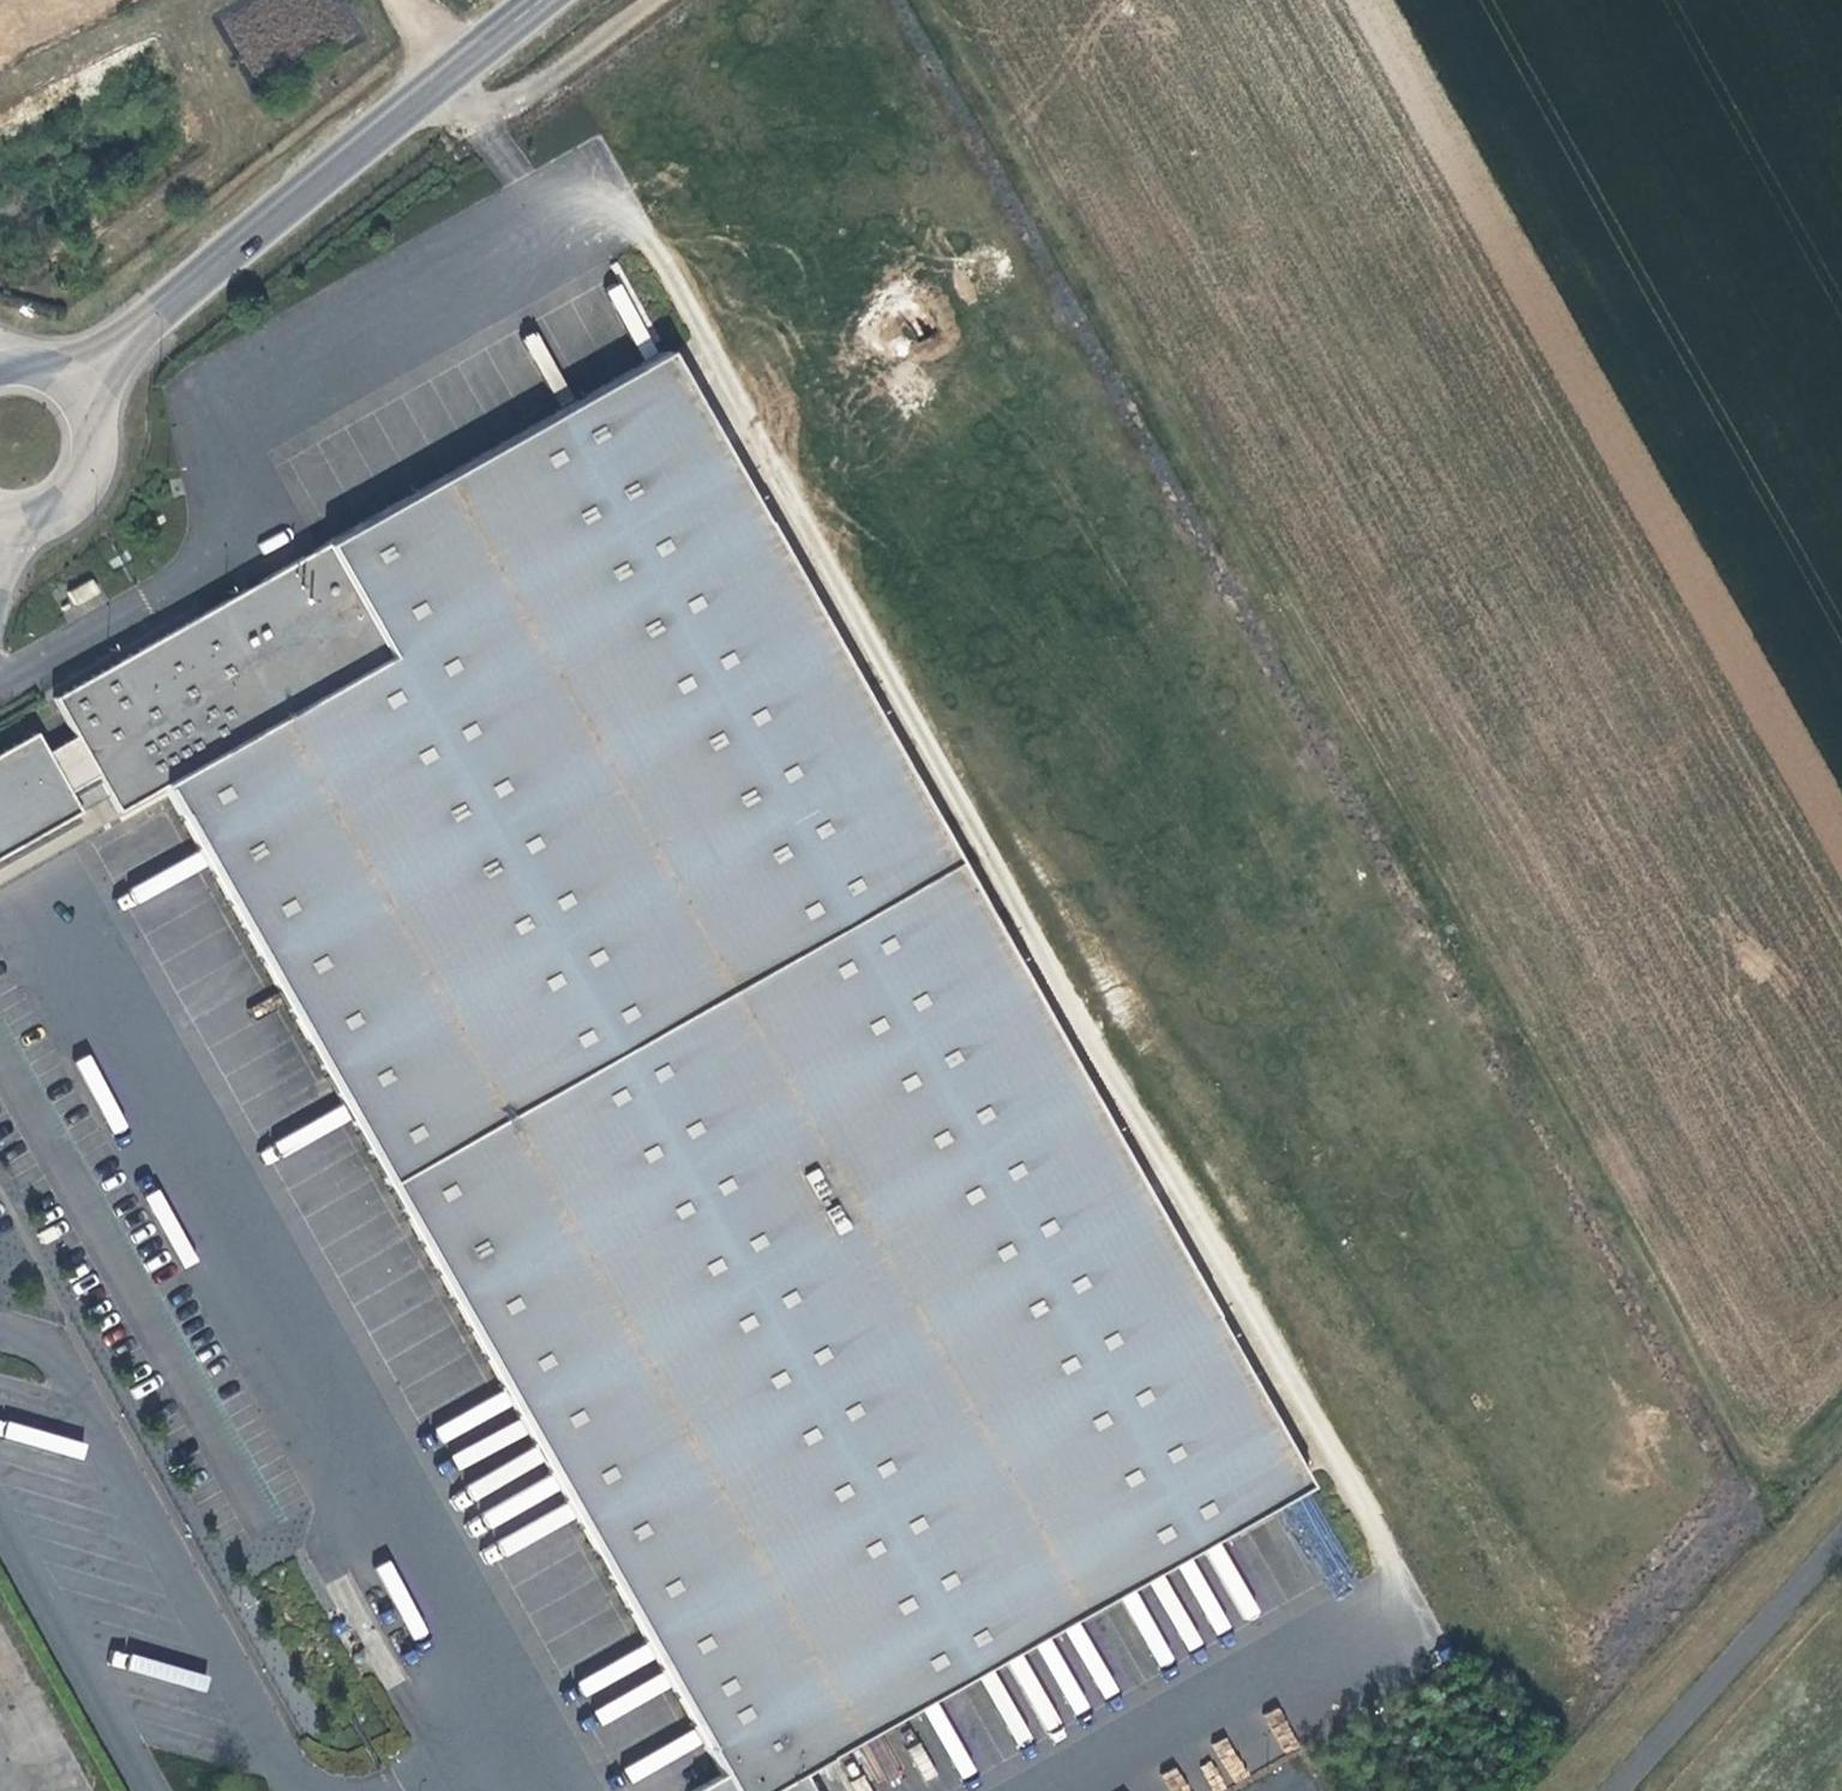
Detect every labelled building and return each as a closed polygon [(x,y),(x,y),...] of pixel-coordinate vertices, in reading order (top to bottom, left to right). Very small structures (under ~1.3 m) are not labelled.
[(1262,1519),(1307,1494),(906,781),(667,351),(623,375),(309,552),(50,696),(71,736),(44,752),(33,730),(0,749),(0,854),(75,813),(65,792),(91,776),(112,812),(160,785),(716,1780),(696,1790),(803,1790),(795,1778),(1262,1519)] [(88,578),(64,590),(71,603),(95,591),(88,578)]
